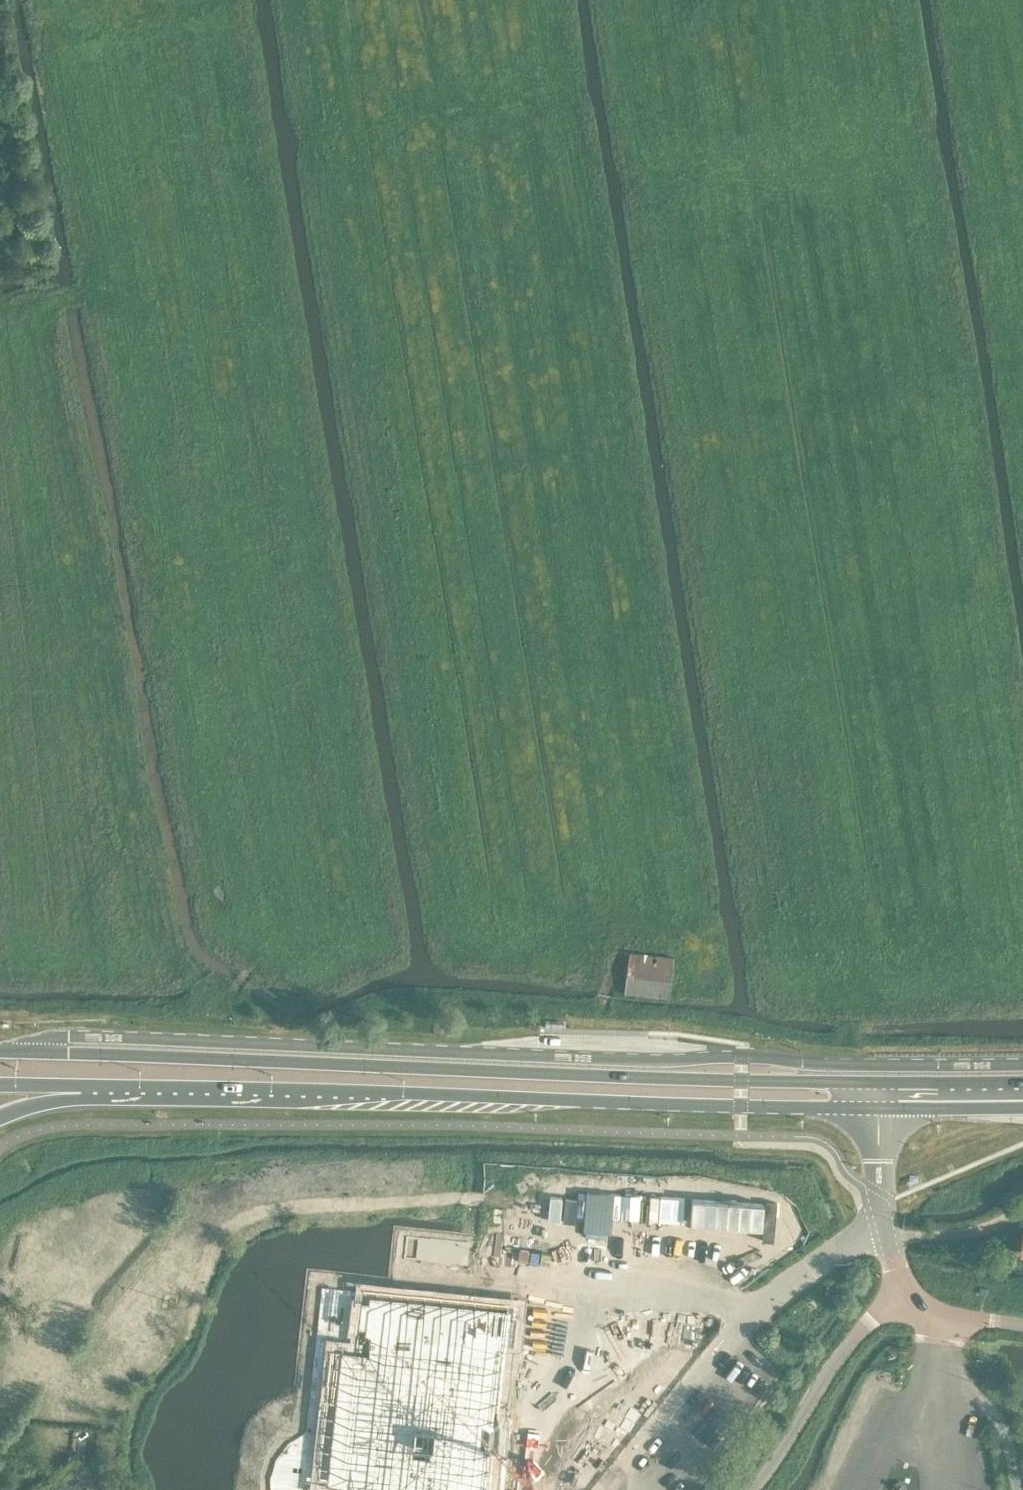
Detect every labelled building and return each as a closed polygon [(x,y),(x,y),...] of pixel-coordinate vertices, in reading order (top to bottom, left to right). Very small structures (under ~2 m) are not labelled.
[(670,996),(675,954),(631,949),(626,991),(670,996)] [(398,1314),(393,1355),(341,1350),(326,1487),(359,1489),(467,1489),(468,1484),(481,1485),(485,1450),(471,1448),(474,1421),(491,1422),(493,1405),(476,1404),(478,1383),(501,1386),(508,1317),(451,1311),(450,1319),(398,1314)]
